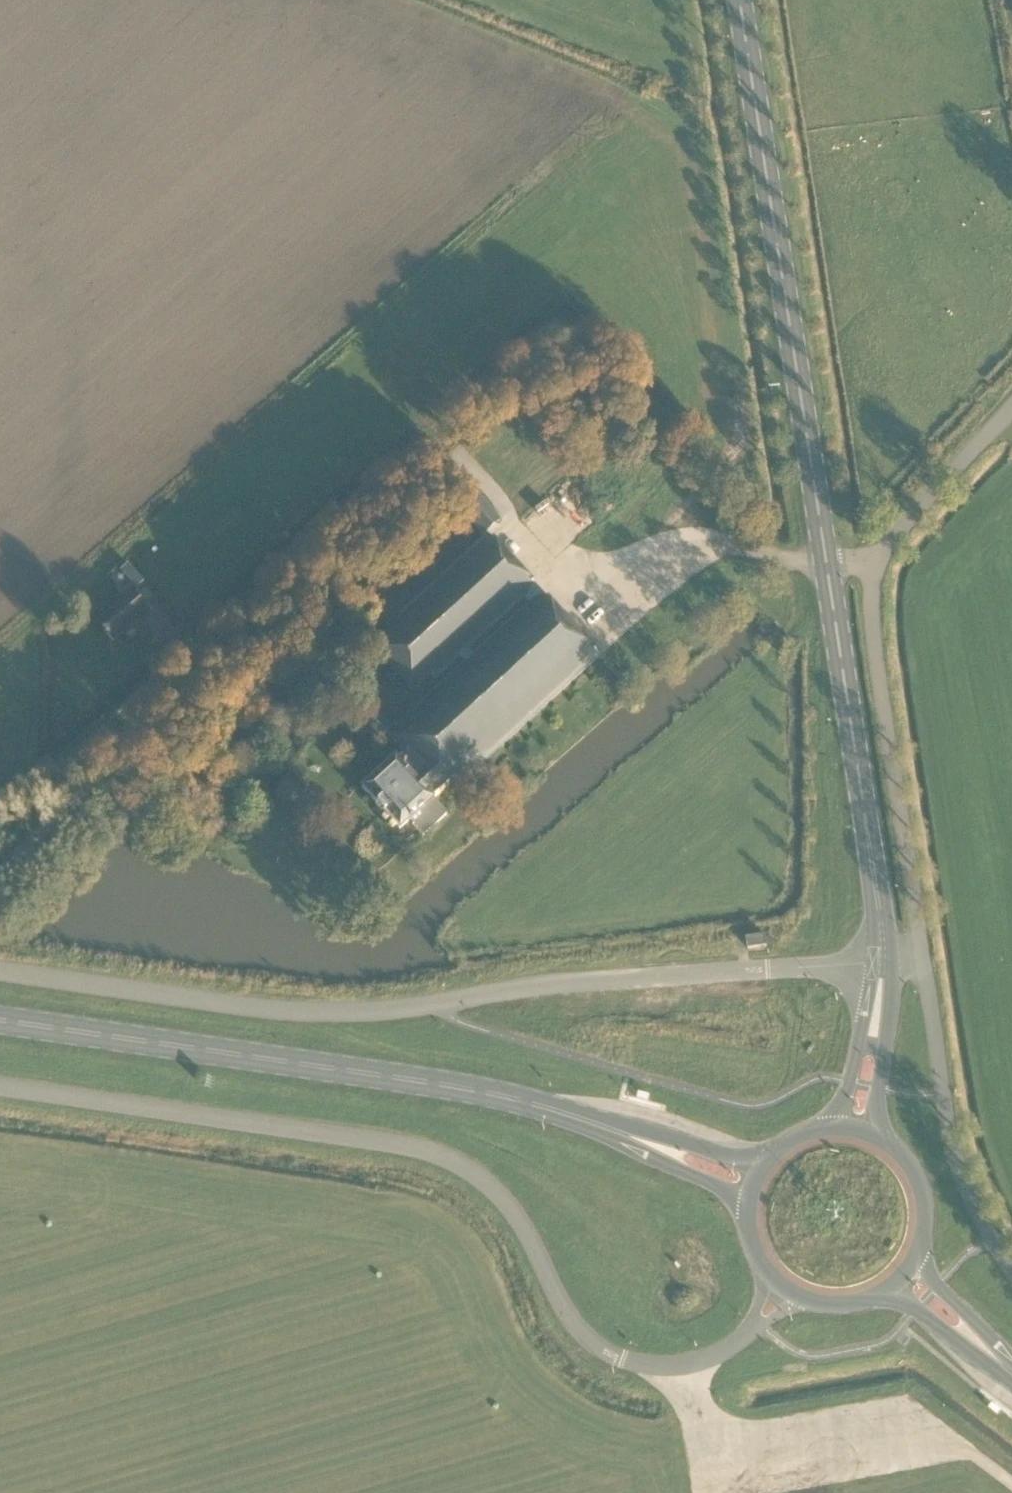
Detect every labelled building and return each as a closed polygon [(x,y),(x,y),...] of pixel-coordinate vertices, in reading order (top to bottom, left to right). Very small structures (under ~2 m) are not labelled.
[(499,520),(473,494),(457,511),(482,537),(499,520)] [(408,693),(427,676),(432,681),(458,656),(464,663),(461,665),(391,730),(376,714),(362,727),(377,744),(386,736),(403,754),(395,761),(392,758),(361,786),(399,829),(407,822),(422,838),(446,816),(431,799),(434,796),(432,793),(452,775),(459,783),(597,654),(488,532),(384,628),(389,633),(370,650),(408,693)] [(143,582),(127,564),(119,571),(135,589),(143,582)] [(151,610),(131,587),(95,618),(112,638),(138,615),(142,619),(151,610)] [(767,948),(764,935),(746,939),(748,951),(767,948)]
